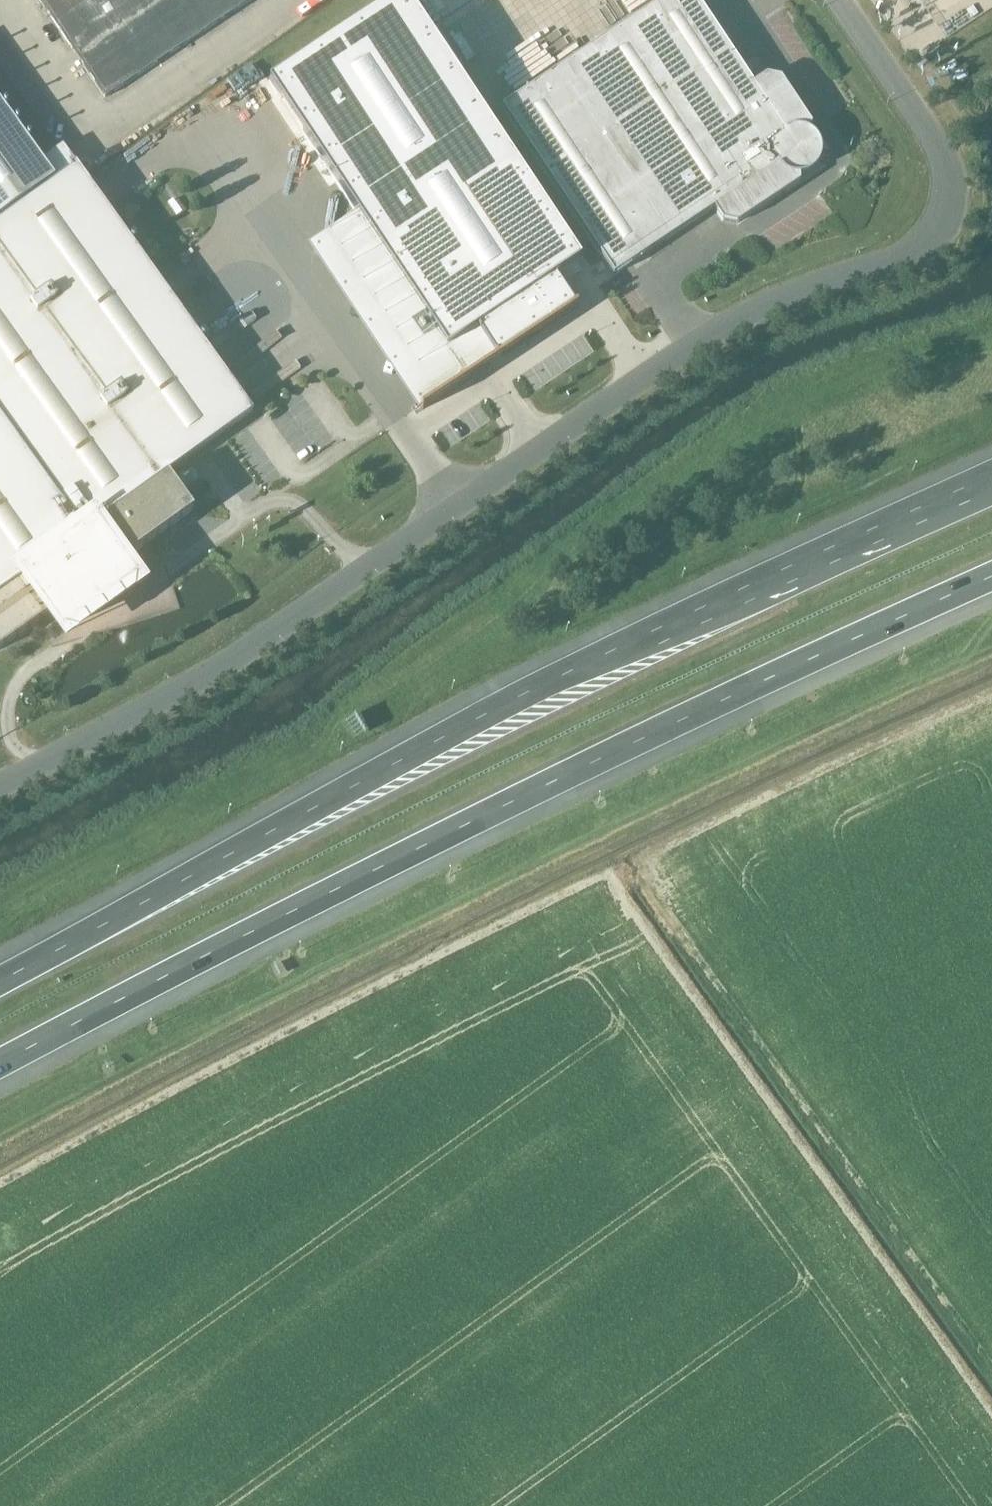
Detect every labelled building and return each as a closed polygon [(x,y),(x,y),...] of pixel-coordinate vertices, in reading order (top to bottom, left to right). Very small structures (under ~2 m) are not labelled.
[(251,0),(39,0),(105,98),(251,0)] [(269,81),(447,349),(476,329),(491,352),(506,354),(578,306),(576,304),(574,305),(556,277),(557,277),(556,276),(581,259),(409,0),(391,0),(269,81)] [(809,130),(812,124),(781,78),(766,75),(753,83),(698,0),(662,0),(502,106),(614,274),(714,208),(722,221),(737,223),(800,181),(800,175),(801,175),(804,174),(808,173),(811,171),(814,168),(817,165),(818,164),(819,162),(820,160),(820,158),(821,155),(821,153),(821,151),(821,149),(821,147),(820,144),(820,142),(819,141),(818,138),(817,137),(814,134),(813,133),(811,131),(809,130)] [(168,473),(254,411),(63,144),(42,159),(0,100),(0,593),(168,473)] [(262,411),(282,399),(273,385),(253,397),(262,411)] [(0,593),(0,648),(51,611),(64,629),(130,582),(128,576),(133,575),(129,563),(124,565),(123,560),(194,509),(168,473),(0,593)] [(287,566),(310,545),(293,527),(270,548),(287,566)] [(257,535),(230,551),(252,587),(279,571),(257,535)]
